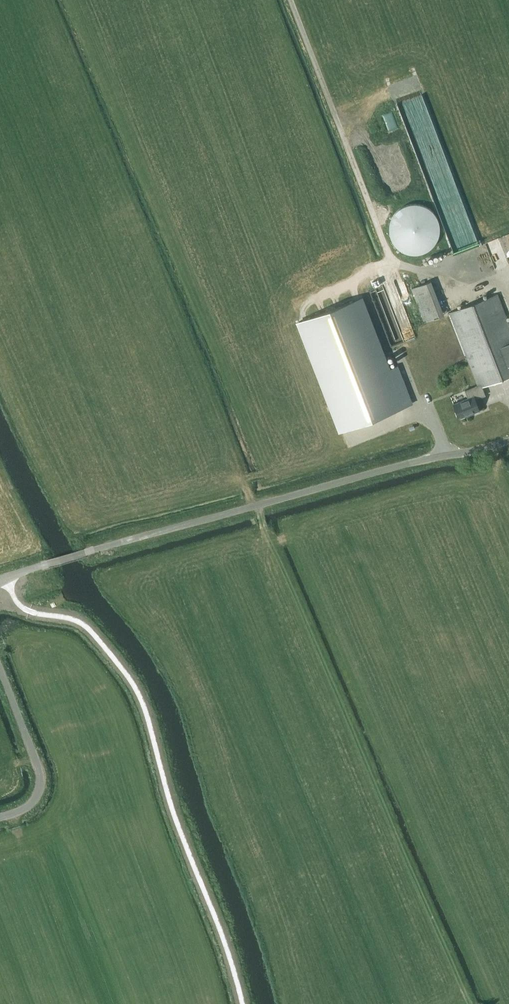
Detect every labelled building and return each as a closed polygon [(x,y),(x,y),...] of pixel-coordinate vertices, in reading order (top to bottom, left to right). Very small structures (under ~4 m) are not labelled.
[(394,252),(435,250),(433,209),(419,210),(419,215),(402,217),(403,229),(392,230),(394,252)] [(410,286),(422,320),(441,313),(428,279),(410,286)] [(395,281),(372,289),(391,344),(414,336),(395,281)] [(464,390),(467,398),(452,404),(457,419),(465,416),(465,417),(474,414),(473,413),(479,410),(475,399),(485,395),(482,386),(508,376),(508,323),(498,294),(450,312),(478,385),(464,390)] [(411,402),(398,365),(389,368),(363,296),(300,319),(340,428),(411,402)]
